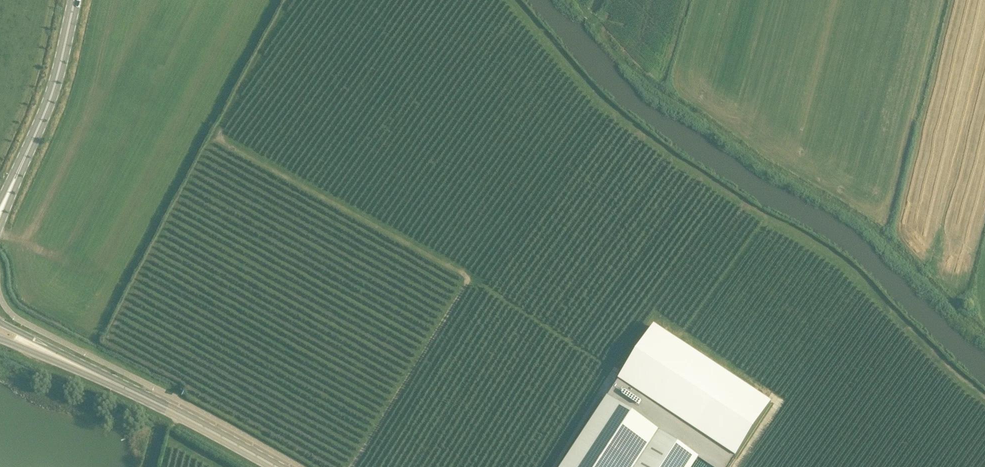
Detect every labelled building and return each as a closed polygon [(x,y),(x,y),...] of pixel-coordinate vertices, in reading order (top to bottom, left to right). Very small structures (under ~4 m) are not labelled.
[(700,459),(608,398),(563,466),(694,466),(700,459)]
